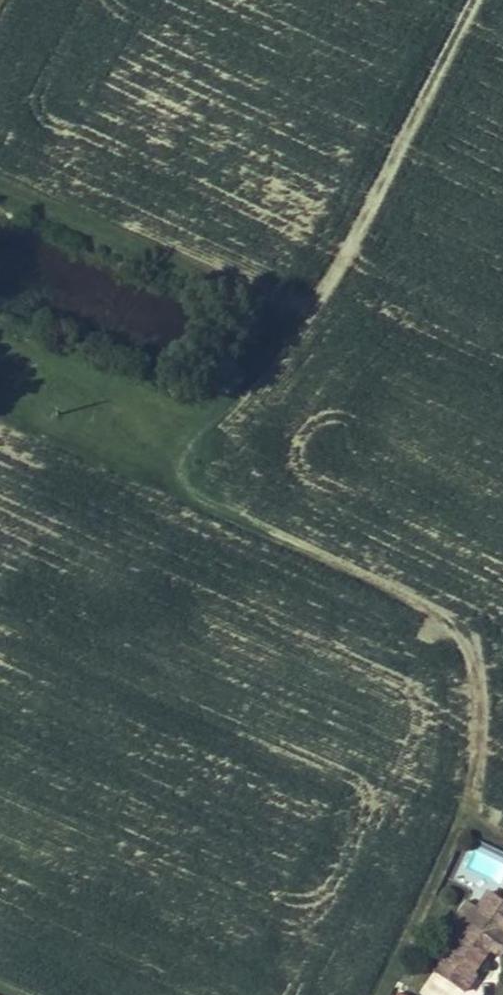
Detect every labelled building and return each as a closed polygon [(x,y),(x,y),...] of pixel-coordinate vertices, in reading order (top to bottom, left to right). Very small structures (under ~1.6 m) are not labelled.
[(434,971),(466,993),(478,976),(474,974),(491,951),(494,953),(500,944),(502,946),(502,902),(489,892),(478,909),(457,939),(434,971)] [(457,939),(478,909),(467,902),(447,932),(457,939)] [(500,944),(494,953),(502,958),(502,957),(502,946),(500,944)]
